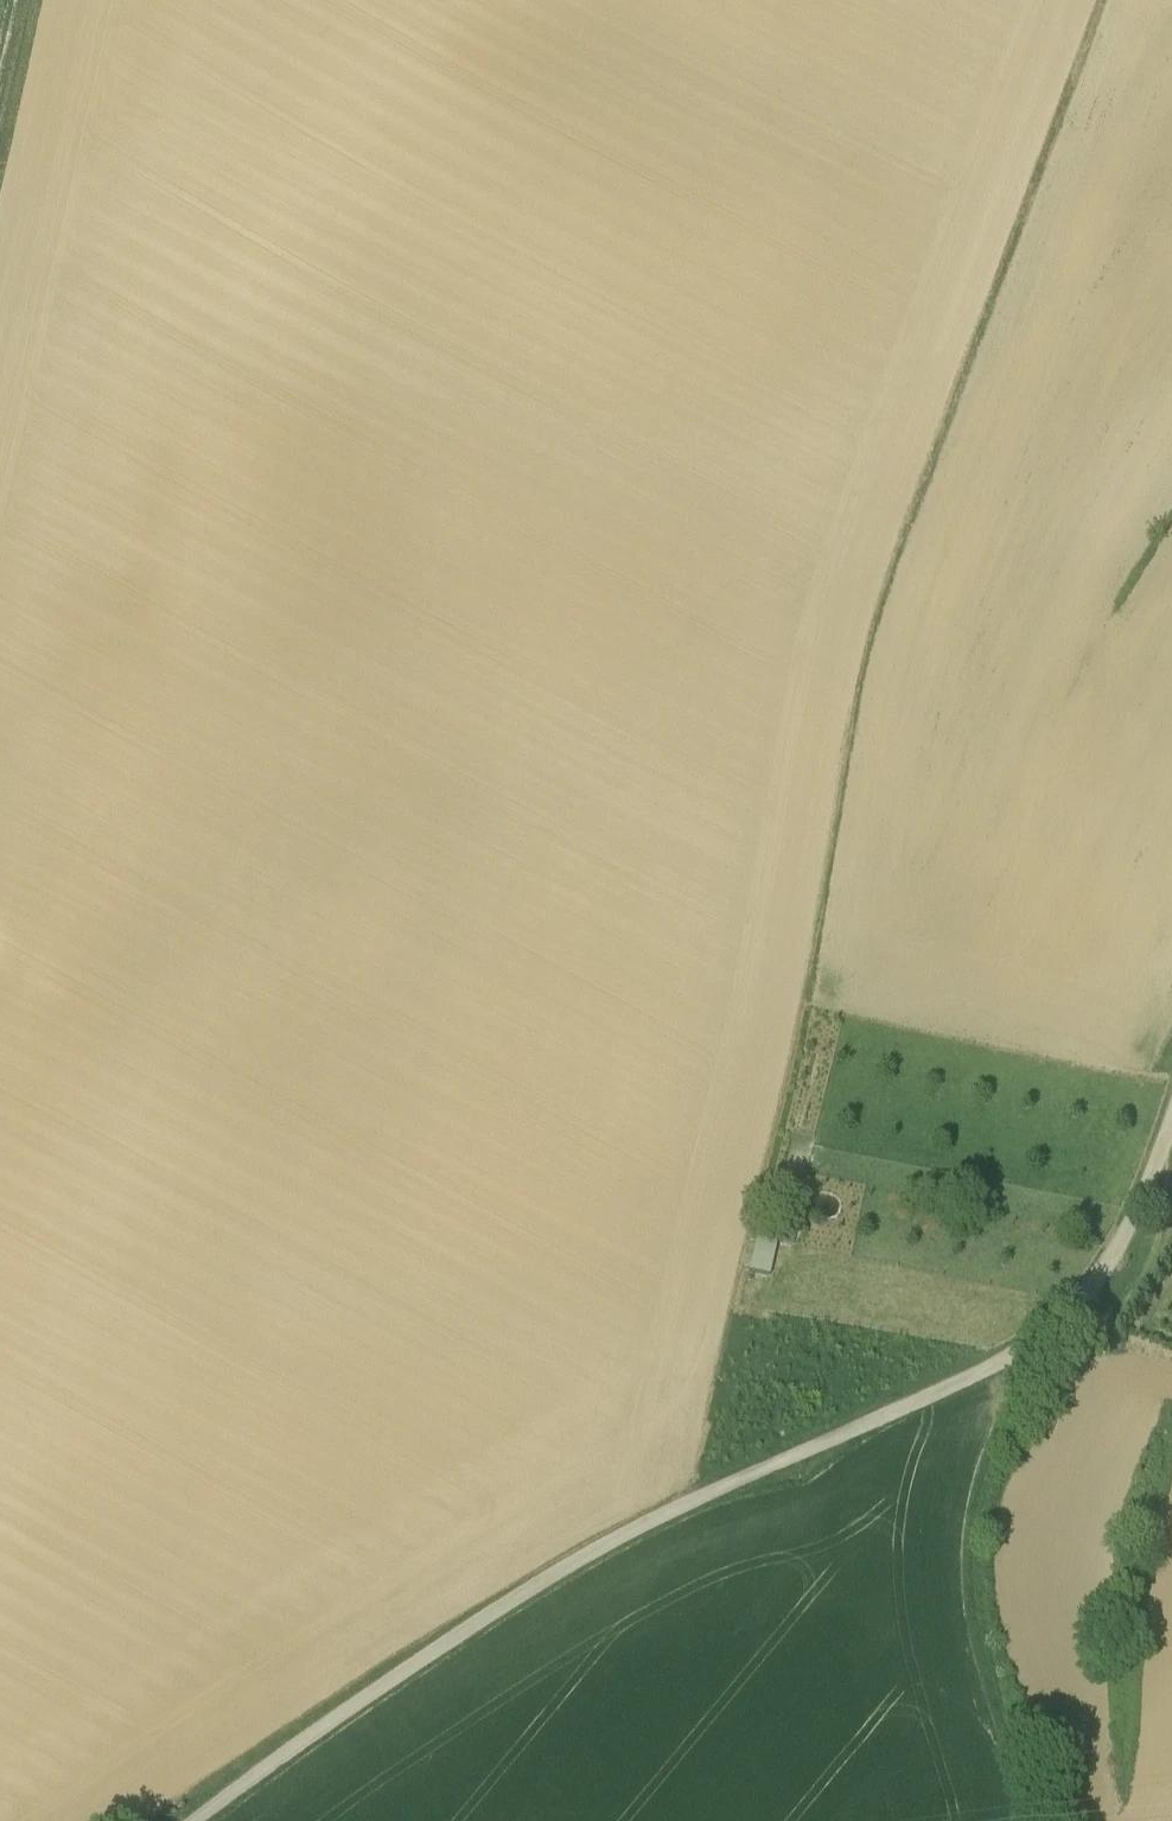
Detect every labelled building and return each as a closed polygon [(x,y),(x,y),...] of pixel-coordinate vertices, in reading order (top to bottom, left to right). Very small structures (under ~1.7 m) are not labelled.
[(759,1240),(752,1269),(774,1274),(781,1245),(759,1240)]
